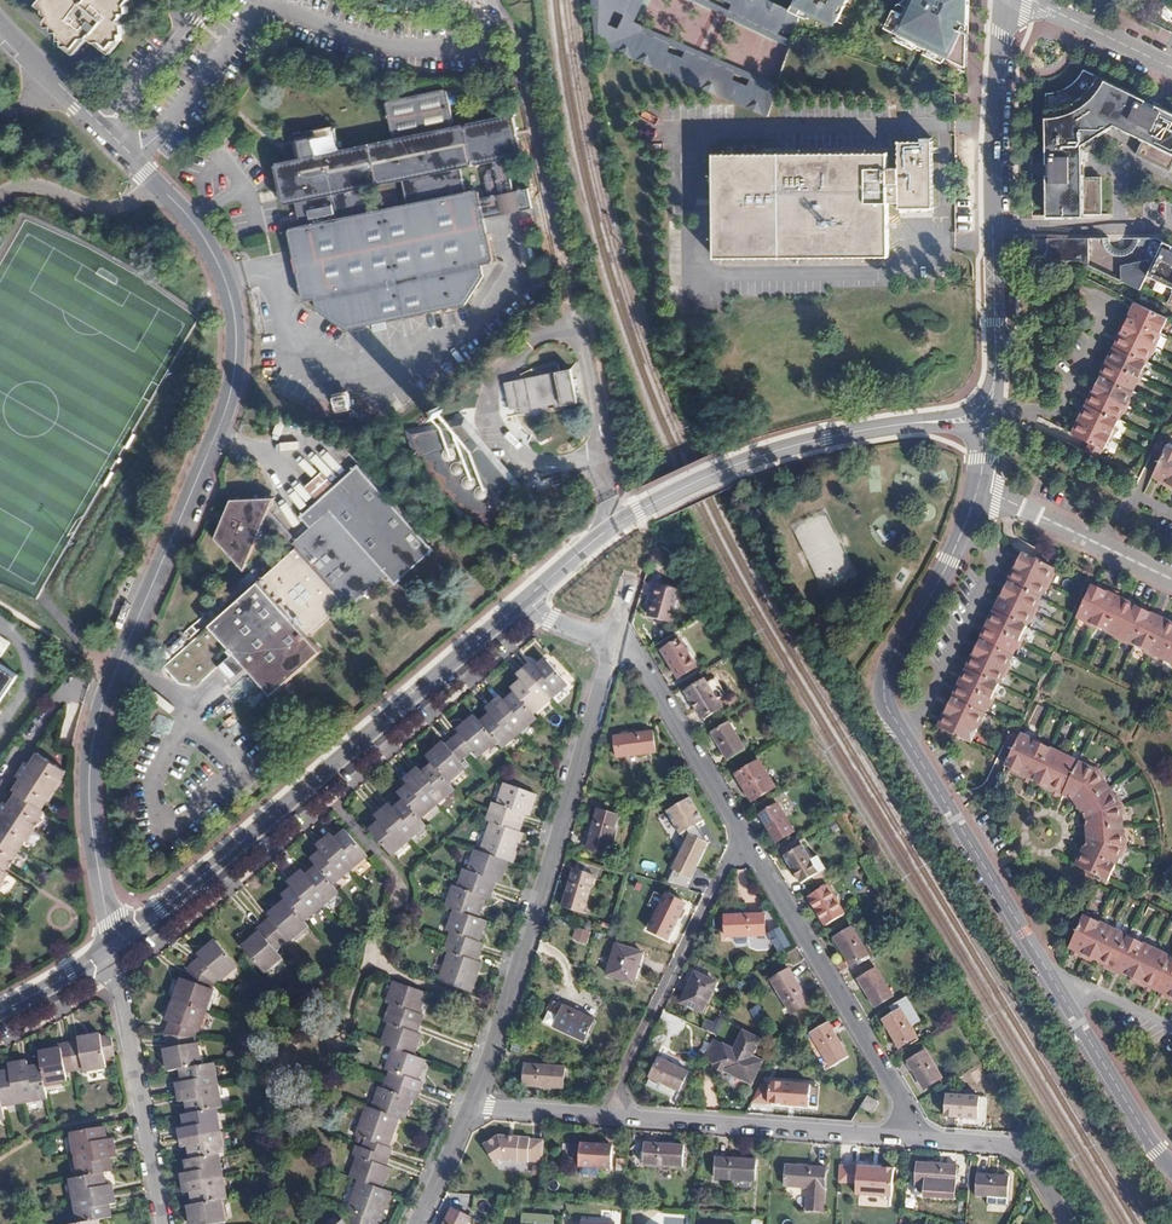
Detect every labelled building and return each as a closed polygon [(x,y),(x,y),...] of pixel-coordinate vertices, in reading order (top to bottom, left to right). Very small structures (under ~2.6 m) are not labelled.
[(40,4),(45,9),(46,11),(54,18),(48,19),(49,27),(54,26),(55,32),(59,31),(61,41),(65,40),(66,47),(76,55),(90,38),(96,43),(110,54),(121,41),(120,35),(123,34),(123,26),(118,22),(121,18),(121,15),(127,15),(127,7),(125,6),(130,0),(43,0),(40,4)] [(586,10),(589,40),(759,112),(767,86),(759,82),(754,92),(750,90),(751,88),(735,81),(734,84),(730,82),(734,72),(694,55),(689,65),(685,63),(686,60),(671,53),(670,56),(666,54),(671,45),(634,29),(630,27),(625,37),(621,35),(622,32),(612,28),(614,22),(604,18),(612,0),(585,0),(586,10)] [(604,18),(614,22),(612,28),(622,32),(621,35),(625,37),(630,27),(634,29),(648,0),(612,0),(604,18)] [(741,3),(736,13),(775,32),(780,21),(785,23),(790,8),(774,0),(736,0),(741,3)] [(794,11),(800,13),(803,6),(839,23),(849,0),(799,0),(794,11)] [(879,29),(969,73),(970,0),(892,0),(879,29)] [(1147,134),(1138,152),(1171,168),(1171,107),(1166,104),(1156,99),(1088,67),(1083,75),(1077,80),(1069,87),(1062,90),(1056,92),(1048,92),(1050,166),(1051,214),(1102,214),(1102,175),(1081,176),(1081,144),(1117,120),(1138,129),(1147,134)] [(384,108),(391,142),(338,152),(334,134),(328,130),(290,137),(287,142),(291,161),(300,204),(291,206),(295,228),(287,230),(284,234),(297,301),(302,305),(309,303),(311,315),(341,335),(461,311),(481,280),(479,270),(486,268),(490,263),(481,224),(533,213),(528,193),(513,196),(506,163),(517,161),(520,153),(514,122),(508,117),(465,127),(464,132),(458,128),(450,130),(453,125),(447,97),(442,93),(387,104),(384,108)] [(892,157),(714,152),(716,258),(890,261),(891,207),(901,207),(901,215),(935,215),(936,146),(903,145),(902,172),(891,172),(892,157)] [(274,165),(271,170),(278,204),(282,207),(291,206),(300,204),(291,161),(274,165)] [(1155,236),(1134,236),(1133,240),(1130,245),(1126,248),(1121,250),(1117,249),(1114,248),(1111,245),(1109,241),(1108,236),(1052,237),(1052,247),(1052,258),(1076,258),(1140,289),(1146,274),(1171,286),(1171,244),(1155,236)] [(1126,309),(1129,311),(1127,315),(1159,330),(1166,315),(1131,298),(1126,309)] [(1122,316),(1117,327),(1157,346),(1159,342),(1156,336),(1159,330),(1127,315),(1126,317),(1122,316)] [(1112,337),(1115,339),(1113,343),(1145,359),(1149,351),(1155,350),(1157,346),(1117,327),(1112,337)] [(1108,345),(1103,356),(1142,375),(1144,372),(1141,367),(1145,359),(1113,343),(1111,347),(1108,345)] [(1101,368),(1099,372),(1131,387),(1134,380),(1141,379),(1142,375),(1103,356),(1097,367),(1101,368)] [(513,386),(506,388),(513,415),(520,413),(521,417),(524,416),(525,419),(581,405),(573,371),(561,374),(560,369),(551,371),(553,376),(528,382),(527,379),(512,383),(513,386)] [(1097,375),(1094,374),(1089,384),(1129,404),(1130,401),(1127,395),(1131,387),(1099,372),(1097,375)] [(1083,395),(1087,397),(1085,400),(1117,415),(1121,408),(1127,407),(1129,404),(1089,384),(1083,395)] [(349,394),(336,396),(339,409),(352,406),(349,394)] [(1080,402),(1075,413),(1115,433),(1116,430),(1113,425),(1117,415),(1085,400),(1083,404),(1080,402)] [(431,410),(429,412),(427,415),(426,418),(428,417),(430,419),(429,421),(431,420),(434,419),(437,417),(439,414),(441,412),(442,410),(439,410),(438,408),(439,406),(436,407),(433,409),(431,410)] [(1073,426),(1071,430),(1086,438),(1103,446),(1107,438),(1113,436),(1115,433),(1075,413),(1069,423),(1073,426)] [(412,435),(420,458),(442,496),(474,523),(493,533),(513,486),(461,426),(412,435)] [(1103,446),(1086,438),(1082,447),(1095,454),(1100,452),(1103,446)] [(1160,459),(1152,474),(1157,476),(1155,480),(1166,485),(1171,472),(1171,445),(1160,439),(1157,439),(1151,451),(1161,456),(1160,459)] [(334,444),(322,455),(336,471),(349,460),(334,444)] [(1151,451),(1149,454),(1160,459),(1161,456),(1151,451)] [(294,461),(289,466),(305,483),(310,478),(294,461)] [(288,545),(292,550),(205,627),(230,655),(243,669),(268,696),(317,652),(304,638),(341,605),(346,611),(378,581),(386,589),(425,554),(348,469),(295,517),(305,529),(292,540),(288,545)] [(269,497),(227,500),(211,538),(239,569),(261,516),(264,509),(269,497)] [(264,509),(261,516),(288,545),(292,540),(264,509)] [(976,642),(972,641),(967,652),(962,663),(965,664),(963,668),(962,670),(959,669),(953,680),(948,691),(951,692),(949,697),(948,700),(944,698),(939,710),(934,720),(937,721),(935,726),(967,742),(974,727),(981,713),(985,704),(991,703),(993,699),(995,695),(993,689),(995,683),(999,675),(1005,674),(1007,671),(1009,667),(1006,661),(1009,654),(1014,645),(1019,644),(1021,641),(1023,637),(1020,631),(1024,624),(1027,617),(1033,616),(1034,613),(1036,609),(1034,604),(1037,597),(1042,588),(1047,587),(1049,583),(1050,580),(1048,575),(1051,567),(1055,560),(1052,554),(1040,548),(1034,559),(1019,552),(1017,555),(1014,554),(1010,564),(1004,575),(1007,577),(1006,581),(1004,584),(1001,583),(995,594),(990,604),(993,606),(992,609),(990,613),(987,611),(982,623),(977,633),(979,635),(977,639),(976,642)] [(682,591),(659,583),(648,618),(674,627),(682,591)] [(1096,629),(1104,633),(1113,638),(1114,641),(1117,643),(1120,644),(1124,643),(1133,647),(1141,651),(1143,656),(1146,657),(1150,659),(1155,657),(1162,660),(1171,665),(1171,666),(1171,621),(1165,618),(1154,613),(1153,616),(1148,614),(1146,613),(1147,610),(1135,604),(1125,599),(1123,602),(1120,600),(1116,599),(1117,596),(1107,590),(1096,585),(1094,588),(1089,586),(1073,618),(1082,622),(1084,627),(1088,629),(1092,630),(1096,629)] [(0,637),(0,658),(2,659),(12,644),(0,637)] [(699,669),(684,637),(662,651),(676,680),(699,669)] [(230,655),(216,667),(228,682),(243,669),(230,655)] [(442,750),(440,747),(423,762),(427,766),(416,775),(413,771),(405,777),(397,784),(401,788),(392,796),(401,806),(392,814),(388,809),(381,815),(372,822),(377,827),(368,835),(389,860),(407,845),(423,831),(415,822),(432,807),(449,792),(445,788),(462,774),(459,770),(466,764),(473,758),(476,762),(493,747),(501,756),(518,741),(536,725),(531,719),(549,704),(565,690),(543,665),(533,673),(529,668),(523,674),(514,681),(518,686),(509,694),(514,700),(503,709),(499,704),(492,711),(484,718),(488,723),(478,731),(471,722),(454,736),(456,738),(449,744),(442,750)] [(17,678),(0,667),(0,704),(17,678)] [(724,713),(704,680),(684,693),(699,724),(724,713)] [(748,751),(730,722),(709,732),(727,762),(748,751)] [(660,754),(655,730),(613,736),(616,760),(660,754)] [(1062,791),(1074,797),(1080,807),(1087,818),(1089,829),(1090,840),(1090,841),(1085,851),(1081,858),(1079,857),(1074,865),(1108,881),(1116,866),(1122,854),(1127,852),(1131,848),(1131,843),(1125,839),(1123,826),(1121,814),(1124,809),(1124,804),(1121,799),(1115,798),(1108,787),(1102,777),(1103,772),(1100,767),(1099,765),(1094,764),(1090,766),(1078,761),(1070,757),(1069,751),(1065,749),(1061,747),(1056,750),(1048,746),(1042,743),(1040,738),(1035,736),(1031,734),(1027,736),(1020,732),(1018,734),(1013,732),(1005,735),(1002,742),(1012,747),(1005,763),(1008,765),(1007,768),(1018,773),(1028,778),(1030,775),(1033,777),(1037,779),(1036,782),(1046,787),(1058,793),(1059,790),(1062,791)] [(0,807),(0,865),(8,870),(14,860),(13,859),(18,850),(23,842),(25,844),(32,833),(38,824),(36,822),(42,814),(38,811),(44,802),(46,803),(52,794),(58,785),(56,783),(62,774),(34,757),(29,765),(27,769),(22,766),(18,773),(14,779),(19,782),(17,785),(11,794),(13,796),(8,804),(6,808),(1,805),(0,807)] [(780,790),(760,761),(734,773),(751,804),(780,790)] [(464,876),(461,883),(458,892),(454,891),(446,911),(453,914),(446,934),(453,937),(449,945),(446,955),(448,956),(437,985),(468,996),(479,966),(474,964),(477,955),(480,947),(476,945),(484,925),(477,922),(484,902),(486,903),(490,894),(493,886),(496,887),(505,865),(509,866),(520,837),(515,836),(519,826),(522,819),(526,821),(534,800),(503,788),(495,809),(492,808),(489,815),(485,825),(489,826),(478,855),(473,854),(465,876),(464,876)] [(704,821),(690,798),(666,812),(680,836),(704,821)] [(795,833),(782,802),(758,816),(774,845),(795,833)] [(610,861),(621,816),(598,809),(586,853),(610,861)] [(694,880),(713,844),(689,833),(670,868),(694,880)] [(285,888),(289,893),(280,901),(283,906),(267,920),(270,923),(263,929),(256,934),(262,941),(246,955),(266,979),(283,965),(271,951),(277,946),(284,940),(289,946),(305,932),(301,927),(319,911),(336,897),(331,890),(348,875),(364,861),(343,835),(334,843),(329,838),(322,844),(314,851),(318,856),(309,864),(315,871),(305,880),(301,875),(294,881),(285,888)] [(827,872),(808,840),(783,857),(800,888),(827,872)] [(587,917),(598,875),(574,869),(559,909),(587,917)] [(739,897),(751,895),(748,869),(735,871),(739,897)] [(848,916),(830,883),(808,898),(826,926),(848,916)] [(674,939),(692,897),(669,890),(650,931),(674,939)] [(1101,964),(1111,969),(1122,974),(1124,969),(1128,971),(1132,973),(1130,978),(1140,983),(1151,988),(1153,983),(1157,985),(1160,987),(1158,991),(1169,997),(1171,998),(1171,953),(1165,949),(1164,944),(1160,942),(1157,941),(1152,943),(1143,939),(1136,935),(1135,930),(1131,928),(1129,927),(1122,929),(1115,925),(1107,922),(1106,916),(1102,915),(1099,913),(1094,915),(1085,910),(1069,943),(1074,945),(1072,949),(1083,955),(1093,960),(1096,956),(1099,957),(1103,960),(1101,964)] [(725,941),(766,937),(768,912),(723,915),(725,941)] [(872,957),(854,925),(832,936),(849,968),(872,957)] [(572,941),(588,945),(591,931),(576,927),(572,941)] [(636,988),(647,950),(616,941),(603,977),(636,988)] [(185,1106),(187,1119),(183,1119),(185,1130),(178,1132),(180,1142),(181,1152),(189,1150),(191,1163),(184,1164),(186,1177),(180,1178),(182,1187),(183,1197),(190,1196),(192,1210),(186,1211),(189,1223),(223,1223),(219,1205),(226,1204),(222,1180),(218,1158),(225,1157),(221,1135),(217,1113),(221,1112),(217,1090),(213,1068),(199,1071),(195,1048),(186,1049),(185,1041),(188,1030),(196,1033),(202,1012),(209,991),(204,989),(207,983),(213,978),(218,985),(235,971),(232,968),(213,945),(196,959),(199,962),(188,971),(183,982),(178,980),(171,1002),(165,1023),(169,1024),(164,1039),(166,1053),(162,1053),(167,1077),(179,1074),(181,1086),(174,1088),(176,1098),(178,1107),(185,1106)] [(895,1000),(877,966),(856,976),(875,1010),(895,1000)] [(790,1016),(812,1005),(794,968),(771,981),(790,1016)] [(702,1014),(719,981),(698,971),(680,1006),(702,1014)] [(355,1139),(365,1143),(362,1152),(358,1150),(355,1159),(357,1159),(349,1181),(358,1185),(347,1214),(351,1216),(349,1221),(345,1223),(379,1223),(389,1196),(380,1193),(388,1171),(383,1169),(390,1152),(386,1150),(396,1122),(401,1123),(408,1102),(413,1104),(420,1086),(415,1084),(423,1062),(413,1059),(421,1039),(416,1037),(423,1019),(417,1017),(424,997),(394,986),(386,1006),(395,1009),(388,1027),(390,1028),(383,1048),(392,1051),(384,1073),(392,1076),(385,1094),(377,1091),(370,1112),(365,1110),(355,1139)] [(587,1044),(596,1017),(555,1000),(545,1027),(587,1044)] [(918,1036),(903,1006),(882,1018),(898,1048),(918,1036)] [(717,1035),(722,1023),(707,1017),(702,1029),(717,1035)] [(830,1070),(850,1059),(832,1021),(809,1033),(830,1070)] [(753,1084),(765,1061),(755,1056),(764,1038),(744,1028),(734,1049),(714,1040),(707,1061),(753,1084)] [(3,1124),(1,1116),(25,1112),(45,1107),(43,1094),(65,1090),(63,1080),(74,1078),(105,1072),(103,1062),(113,1060),(109,1040),(99,1042),(98,1039),(78,1043),(79,1048),(69,1050),(57,1052),(59,1058),(37,1063),(39,1075),(27,1078),(26,1070),(17,1071),(6,1074),(8,1081),(0,1083),(0,1124),(3,1124)] [(923,1091),(947,1078),(925,1052),(906,1060),(923,1091)] [(682,1092),(692,1072),(658,1057),(650,1079),(682,1092)] [(565,1091),(566,1064),(523,1063),(522,1090),(565,1091)] [(805,1103),(807,1081),(767,1078),(766,1100),(805,1103)] [(974,1116),(977,1095),(944,1091),(942,1112),(974,1116)] [(880,1104),(868,1097),(861,1108),(873,1115),(880,1104)] [(67,1185),(71,1207),(74,1223),(101,1223),(108,1223),(106,1210),(114,1208),(112,1199),(111,1189),(103,1190),(101,1179),(111,1177),(109,1163),(114,1162),(113,1153),(111,1143),(105,1145),(103,1130),(69,1136),(74,1160),(78,1183),(67,1185)] [(491,1176),(524,1154),(513,1137),(480,1159),(491,1176)] [(686,1169),(687,1146),(649,1143),(647,1166),(686,1169)] [(613,1168),(615,1147),(583,1145),(582,1166),(613,1168)] [(756,1181),(758,1158),(718,1156),(717,1178),(756,1181)] [(957,1196),(959,1162),(919,1159),(917,1180),(927,1181),(926,1194),(957,1196)] [(825,1210),(828,1166),(787,1163),(786,1184),(811,1185),(809,1209),(825,1210)] [(889,1191),(890,1170),(851,1168),(850,1189),(889,1191)] [(1002,1198),(1004,1175),(974,1173),(972,1196),(1002,1198)] [(473,1217),(455,1207),(445,1223),(469,1223),(473,1217)]
